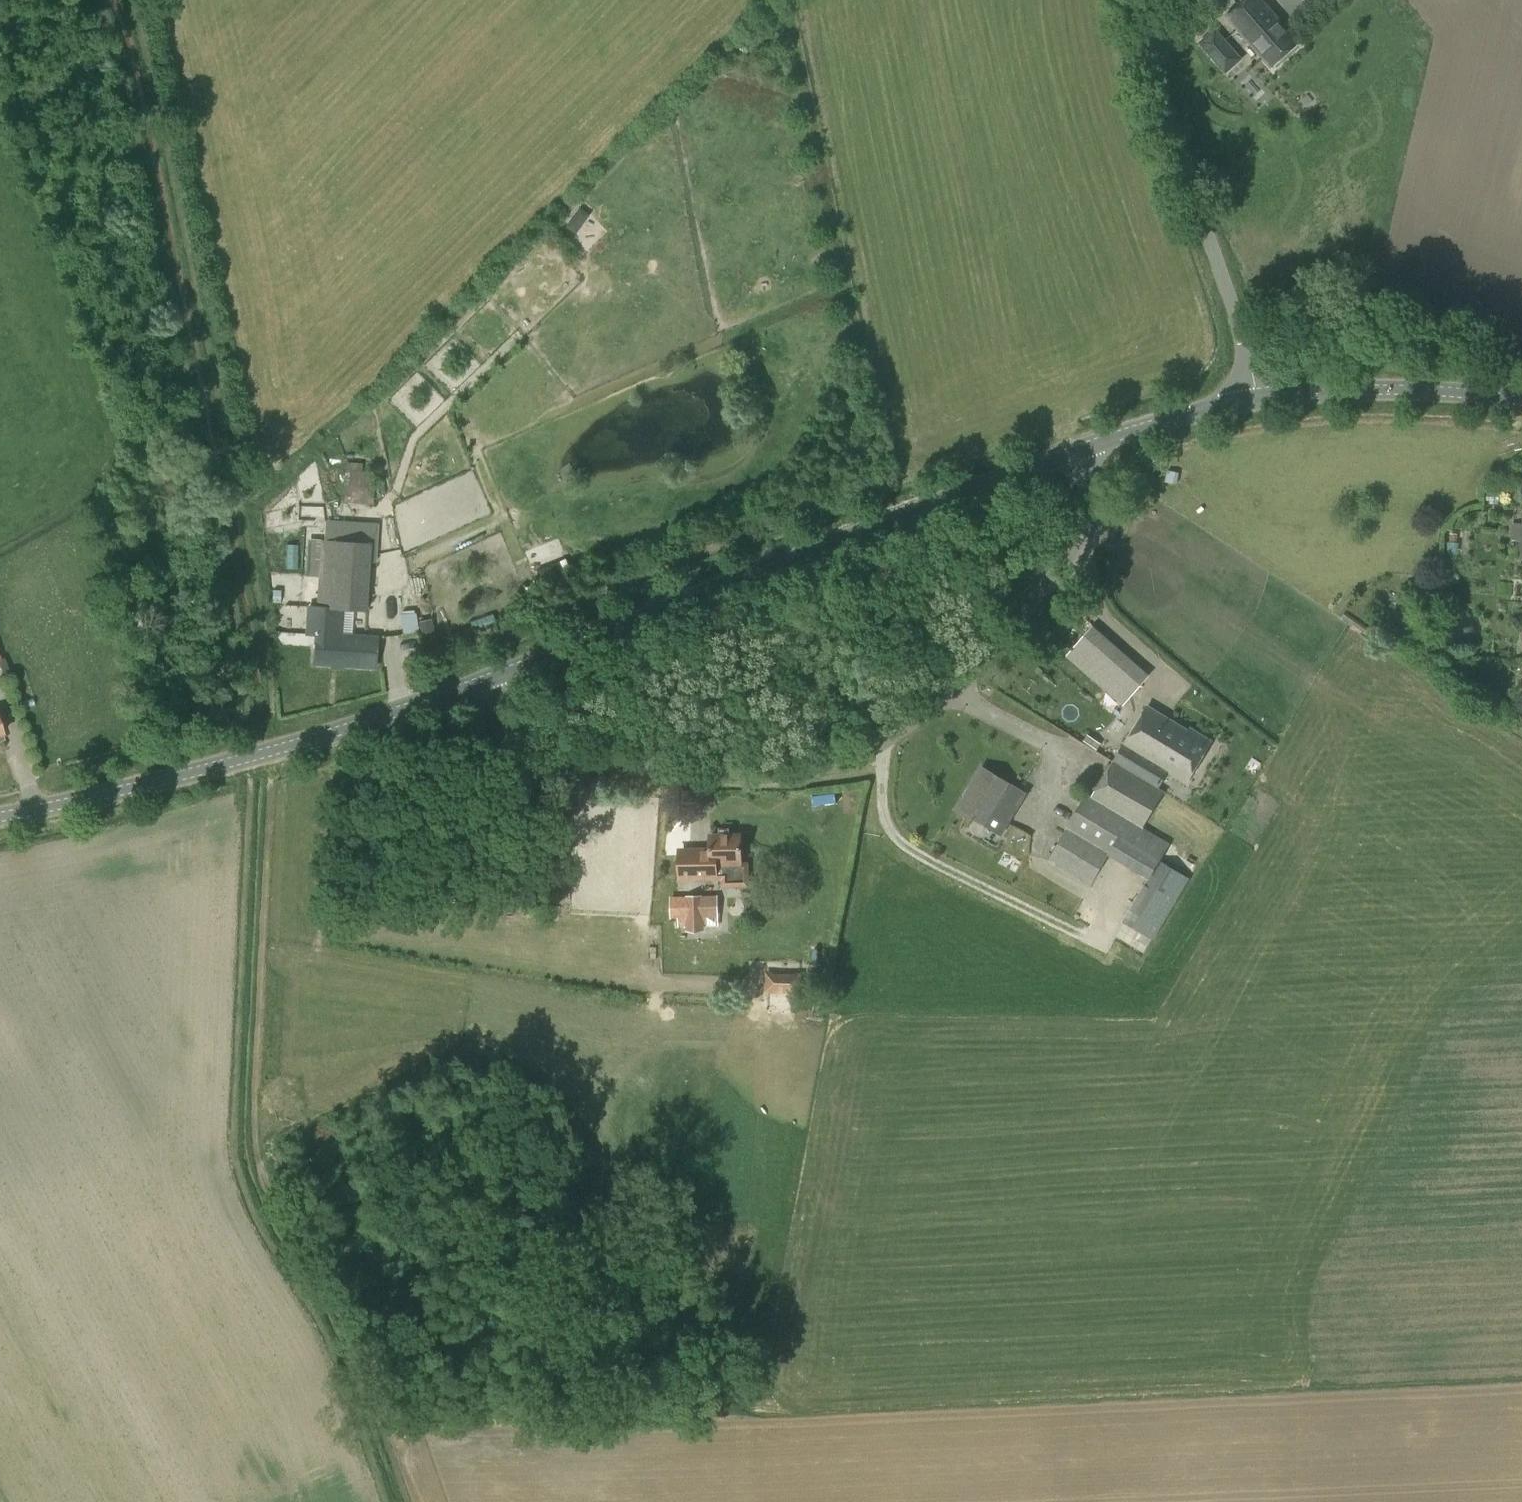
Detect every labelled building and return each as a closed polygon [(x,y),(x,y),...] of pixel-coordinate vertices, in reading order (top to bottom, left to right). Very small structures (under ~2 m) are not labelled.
[(1300,42),(1263,0),(1243,0),(1226,15),(1271,67),(1300,42)] [(1309,0),(1278,0),(1291,15),(1309,0)] [(1242,58),(1230,44),(1215,57),(1227,71),(1242,58)] [(352,499),(370,499),(370,459),(352,459),(352,499)] [(350,635),(351,635),(353,610),(366,611),(371,543),(308,539),(306,576),(318,577),(316,607),(308,607),(307,635),(314,635),(315,634),(334,635),(334,639),(338,639),(337,646),(349,647),(350,635)] [(439,657),(431,621),(418,623),(426,660),(439,657)] [(1122,705),(1149,675),(1094,627),(1067,657),(1122,705)] [(1114,760),(1159,787),(1168,771),(1187,783),(1211,742),(1189,729),(1188,731),(1146,707),(1125,743),(1124,743),(1114,760)] [(1158,789),(1159,787),(1114,760),(1113,762),(1092,796),(1086,794),(1067,828),(1048,861),(1090,887),(1108,855),(1148,879),(1123,921),(1153,939),(1189,877),(1160,860),(1171,844),(1143,827),(1165,793),(1158,789)] [(1011,823),(1025,800),(1009,791),(1012,785),(982,768),(958,809),(987,826),(995,813),(1011,823)] [(742,866),(741,836),(710,837),(711,857),(694,857),(694,852),(693,852),(693,877),(721,877),(721,887),(747,886),(746,866),(742,866)] [(717,926),(717,895),(672,896),(673,917),(681,917),(681,927),(717,926)]
